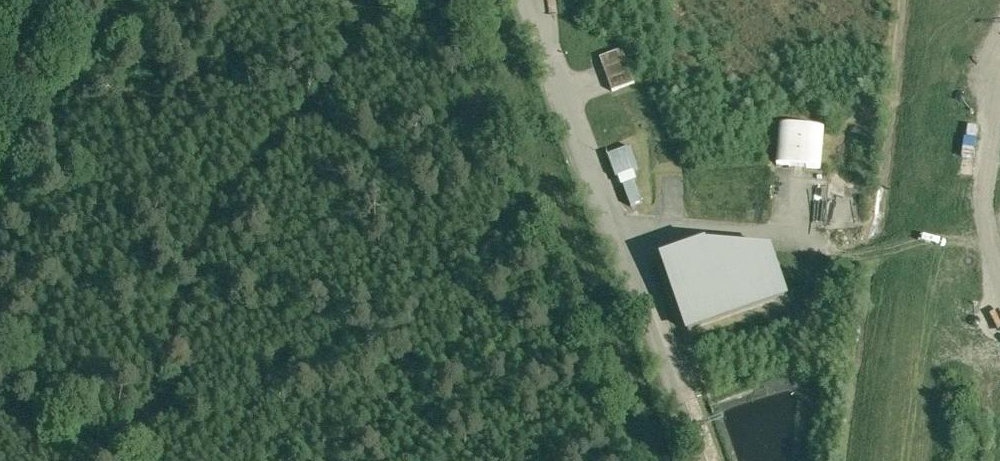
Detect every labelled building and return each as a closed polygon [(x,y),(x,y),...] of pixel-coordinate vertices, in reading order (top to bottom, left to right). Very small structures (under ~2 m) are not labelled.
[(607,92),(634,82),(621,48),(594,58),(607,92)] [(823,168),(824,126),(773,125),(772,167),(823,168)] [(973,142),(974,132),(960,131),(957,155),(967,157),(969,141),(973,142)] [(638,168),(631,147),(610,154),(618,175),(638,168)] [(640,174),(620,182),(624,192),(644,185),(640,174)] [(671,334),(675,334),(788,299),(789,283),(781,283),(770,248),(685,246),(645,259),(654,287),(654,279),(671,334)]
